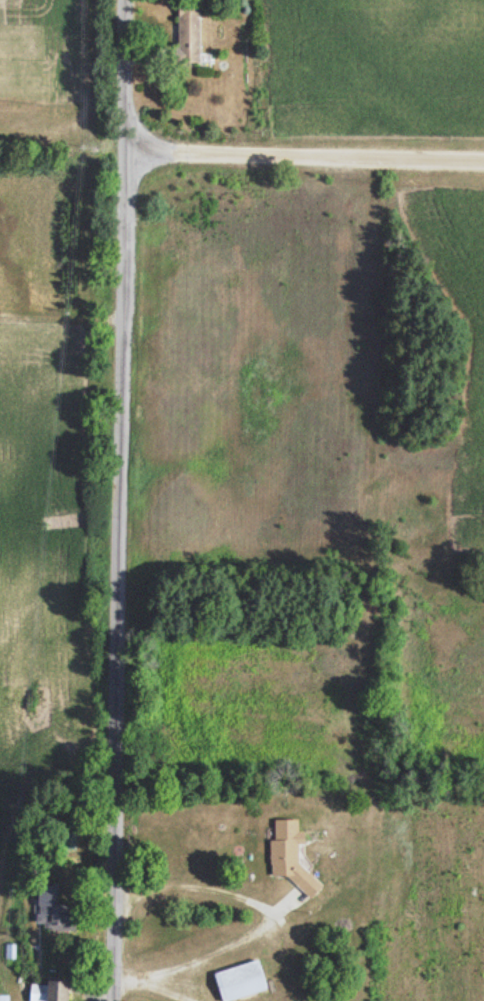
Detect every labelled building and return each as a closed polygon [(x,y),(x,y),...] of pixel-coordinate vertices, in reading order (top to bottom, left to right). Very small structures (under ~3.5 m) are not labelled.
[(175,8),(174,64),(208,65),(208,56),(198,56),(199,8),(175,8)] [(270,877),(284,876),(309,898),(320,885),(296,864),(295,820),(269,821),(270,877)] [(46,909),(40,929),(65,936),(70,915),(46,909)] [(218,1000),(227,1000),(267,990),(259,960),(211,973),(218,1000)] [(49,1000),(67,1000),(67,982),(49,982),(49,1000)] [(29,986),(29,1000),(42,1000),(43,986),(29,986)]
